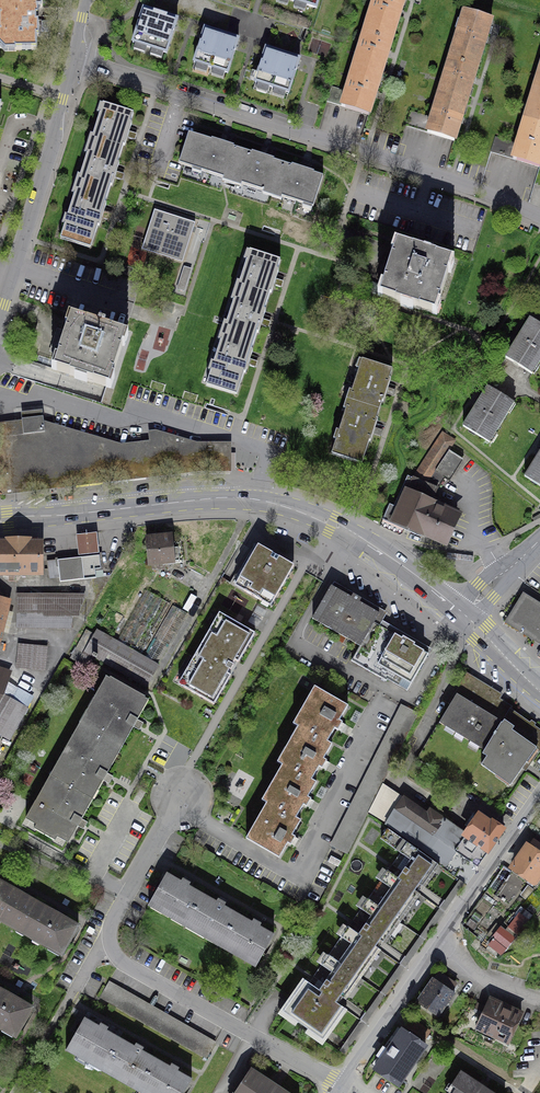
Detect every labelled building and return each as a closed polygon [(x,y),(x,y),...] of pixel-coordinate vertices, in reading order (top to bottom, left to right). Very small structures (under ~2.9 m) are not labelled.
[(6,49),(16,49),(37,50),(37,37),(39,37),(39,23),(36,23),(36,17),(38,17),(38,8),(43,8),(43,0),(0,0),(0,49),(6,49)] [(316,8),(319,0),(290,0),(316,8)] [(393,34),(404,0),(375,0),(367,26),(393,34)] [(177,20),(144,9),(132,43),(166,54),(177,20)] [(452,52),(479,60),(491,20),(465,11),(452,52)] [(381,74),(393,34),(367,26),(354,66),(381,74)] [(239,40),(205,29),(194,63),(228,74),(239,40)] [(300,60),(266,49),(255,83),(289,94),(300,60)] [(467,100),(479,60),(452,52),(440,92),(467,100)] [(369,115),(381,74),(354,66),(347,91),(342,107),(369,115)] [(538,78),(526,118),(539,123),(539,79),(538,78)] [(327,102),(342,107),(347,91),(331,86),(327,102)] [(454,141),(467,100),(440,92),(432,117),(427,133),(454,141)] [(121,154),(123,145),(125,146),(132,123),(130,123),(133,114),(103,104),(90,145),(121,154)] [(427,133),(432,117),(410,110),(405,126),(427,133)] [(539,167),(539,123),(526,118),(518,143),(513,159),(539,167)] [(242,151),(234,148),(234,146),(212,139),(211,141),(193,135),(183,165),(233,181),(242,151)] [(491,152),(513,159),(518,143),(495,136),(491,152)] [(108,194),(111,185),(112,186),(119,164),(118,163),(121,154),(90,145),(77,185),(108,194)] [(283,164),(274,161),(274,159),(252,152),(251,154),(242,151),(233,181),(273,194),(283,164)] [(323,177),(314,174),(314,172),(292,165),(292,167),(283,164),(273,194),(313,207),(323,177)] [(92,244),(98,226),(99,226),(106,204),(105,203),(108,194),(77,185),(62,235),(92,244)] [(180,222),(151,212),(143,234),(157,238),(155,243),(184,253),(191,231),(178,227),(180,222)] [(451,261),(398,244),(380,297),(434,314),(451,261)] [(226,292),(255,302),(258,293),(264,295),(271,274),(269,273),(273,262),(240,250),(236,262),(240,264),(233,283),(229,282),(226,292)] [(185,267),(178,288),(185,290),(192,269),(185,267)] [(251,313),(255,302),(226,292),(222,303),(226,304),(219,324),(216,323),(212,332),(243,343),(247,333),(249,334),(256,315),(251,313)] [(530,318),(506,358),(532,374),(539,361),(539,324),(530,318)] [(70,320),(56,371),(112,386),(126,335),(70,320)] [(239,355),(243,343),(212,332),(209,343),(212,344),(206,363),(204,362),(201,370),(206,372),(201,386),(227,395),(234,374),(236,375),(243,356),(239,355)] [(353,360),(340,400),(372,411),(385,371),(353,360)] [(514,403),(488,387),(463,426),(489,443),(514,403)] [(356,461),(372,411),(340,400),(324,451),(356,461)] [(149,472),(145,446),(130,448),(45,423),(43,418),(21,420),(22,422),(0,425),(0,439),(1,451),(0,451),(0,491),(149,472)] [(149,472),(180,468),(176,438),(155,432),(150,433),(152,445),(145,446),(149,472)] [(445,542),(460,510),(432,498),(445,477),(448,480),(463,458),(450,451),(455,444),(443,436),(415,479),(408,477),(394,507),(390,505),(383,519),(394,523),(396,520),(418,530),(445,542)] [(180,468),(191,467),(189,442),(176,438),(180,468)] [(198,444),(189,442),(191,467),(200,466),(230,466),(229,444),(198,444)] [(525,477),(539,486),(539,452),(525,477)] [(76,536),(78,558),(98,555),(95,533),(76,536)] [(175,541),(148,543),(150,572),(177,570),(175,541)] [(0,542),(0,574),(44,574),(44,542),(0,542)] [(289,567),(254,548),(234,587),(268,606),(289,567)] [(473,560),(473,556),(442,552),(441,556),(473,560)] [(101,578),(98,555),(78,558),(48,561),(50,584),(101,578)] [(360,647),(375,621),(379,614),(331,586),(312,619),(360,647)] [(86,630),(70,658),(79,662),(84,652),(140,684),(153,661),(158,664),(187,613),(145,589),(113,645),(86,630)] [(84,591),(17,591),(17,611),(76,612),(84,591)] [(525,592),(506,622),(539,643),(539,602),(525,592)] [(0,601),(0,643),(9,603),(0,601)] [(72,614),(18,613),(18,627),(72,627),(72,614)] [(252,635),(219,617),(182,685),(215,703),(252,635)] [(411,642),(375,621),(360,647),(351,661),(377,676),(385,661),(396,667),(411,642)] [(429,652),(411,642),(396,667),(401,670),(394,682),(407,690),(429,652)] [(48,645),(18,643),(16,666),(46,668),(48,645)] [(483,752),(511,710),(495,700),(498,696),(468,677),(439,723),(483,752)] [(107,679),(82,724),(123,747),(148,701),(107,679)] [(298,727),(328,744),(348,708),(313,689),(293,725),(298,727)] [(0,714),(0,733),(9,738),(30,702),(13,692),(0,714)] [(417,713),(401,705),(353,803),(369,811),(417,713)] [(511,710),(483,752),(488,755),(481,765),(511,784),(525,762),(530,765),(534,760),(539,751),(539,729),(511,710)] [(94,799),(123,747),(82,724),(53,776),(94,799)] [(283,766),(312,783),(332,747),(328,744),(298,727),(278,763),(283,766)] [(266,804),(296,821),(316,785),(312,783),(283,766),(262,802),(266,804)] [(67,847),(94,799),(53,776),(27,823),(36,828),(34,833),(55,845),(57,841),(67,847)] [(433,835),(445,818),(427,806),(424,811),(404,798),(396,810),(433,835)] [(369,811),(353,803),(331,845),(347,854),(369,811)] [(299,823),(296,821),(266,804),(245,841),(278,860),(299,823)] [(502,830),(472,809),(459,828),(445,818),(433,835),(457,852),(477,866),(502,830)] [(433,835),(396,810),(386,824),(446,867),(457,852),(433,835)] [(367,900),(396,920),(417,891),(407,884),(411,879),(421,885),(437,863),(389,830),(382,839),(401,853),(392,865),(402,871),(397,878),(388,871),(367,900)] [(538,841),(533,847),(527,843),(507,872),(537,893),(539,888),(539,842),(538,841)] [(147,907),(183,927),(202,895),(166,874),(158,888),(147,907)] [(25,935),(40,906),(16,893),(0,884),(0,922),(25,935)] [(183,927),(218,948),(237,915),(202,895),(183,927)] [(318,904),(304,896),(300,903),(314,913),(318,904)] [(396,920),(367,900),(352,921),(362,928),(358,933),(348,927),(329,955),(358,975),(378,947),(368,940),(372,934),(382,941),(396,920)] [(56,914),(40,906),(25,935),(64,956),(79,926),(56,914)] [(237,915),(218,948),(255,970),(274,937),(237,915)] [(500,927),(492,936),(495,938),(492,941),(498,946),(501,942),(507,947),(520,930),(513,925),(507,932),(500,927)] [(342,997),(358,975),(329,955),(314,976),(323,983),(318,990),(305,981),(284,1011),(322,1038),(344,1007),(329,997),(333,991),(342,997)] [(455,984),(438,972),(417,1003),(441,1019),(457,995),(451,990),(455,984)] [(111,1004),(120,989),(109,983),(100,998),(111,1004)] [(134,997),(120,989),(111,1004),(125,1012),(134,997)] [(0,993),(0,1032),(14,1040),(31,1011),(12,999),(0,993)] [(147,1005),(134,997),(125,1012),(139,1020),(147,1005)] [(522,1014),(489,999),(474,1031),(507,1046),(522,1014)] [(161,1012),(147,1005),(139,1020),(152,1028),(161,1012)] [(174,1020),(161,1012),(152,1028),(165,1035),(174,1020)] [(412,1018),(406,1026),(425,1038),(430,1031),(412,1018)] [(101,1069),(118,1039),(83,1019),(66,1049),(101,1069)] [(194,1031),(174,1020),(165,1035),(186,1046),(194,1031)] [(430,1049),(403,1029),(373,1070),(400,1090),(430,1049)] [(215,1043),(194,1031),(186,1046),(206,1058),(215,1043)] [(154,1059),(118,1039),(101,1069),(137,1089),(154,1059)] [(154,1059),(137,1089),(144,1092),(183,1092),(190,1080),(154,1059)] [(250,1071),(236,1092),(283,1092),(250,1071)] [(460,1071),(451,1086),(459,1091),(458,1092),(493,1092),(460,1071)]
